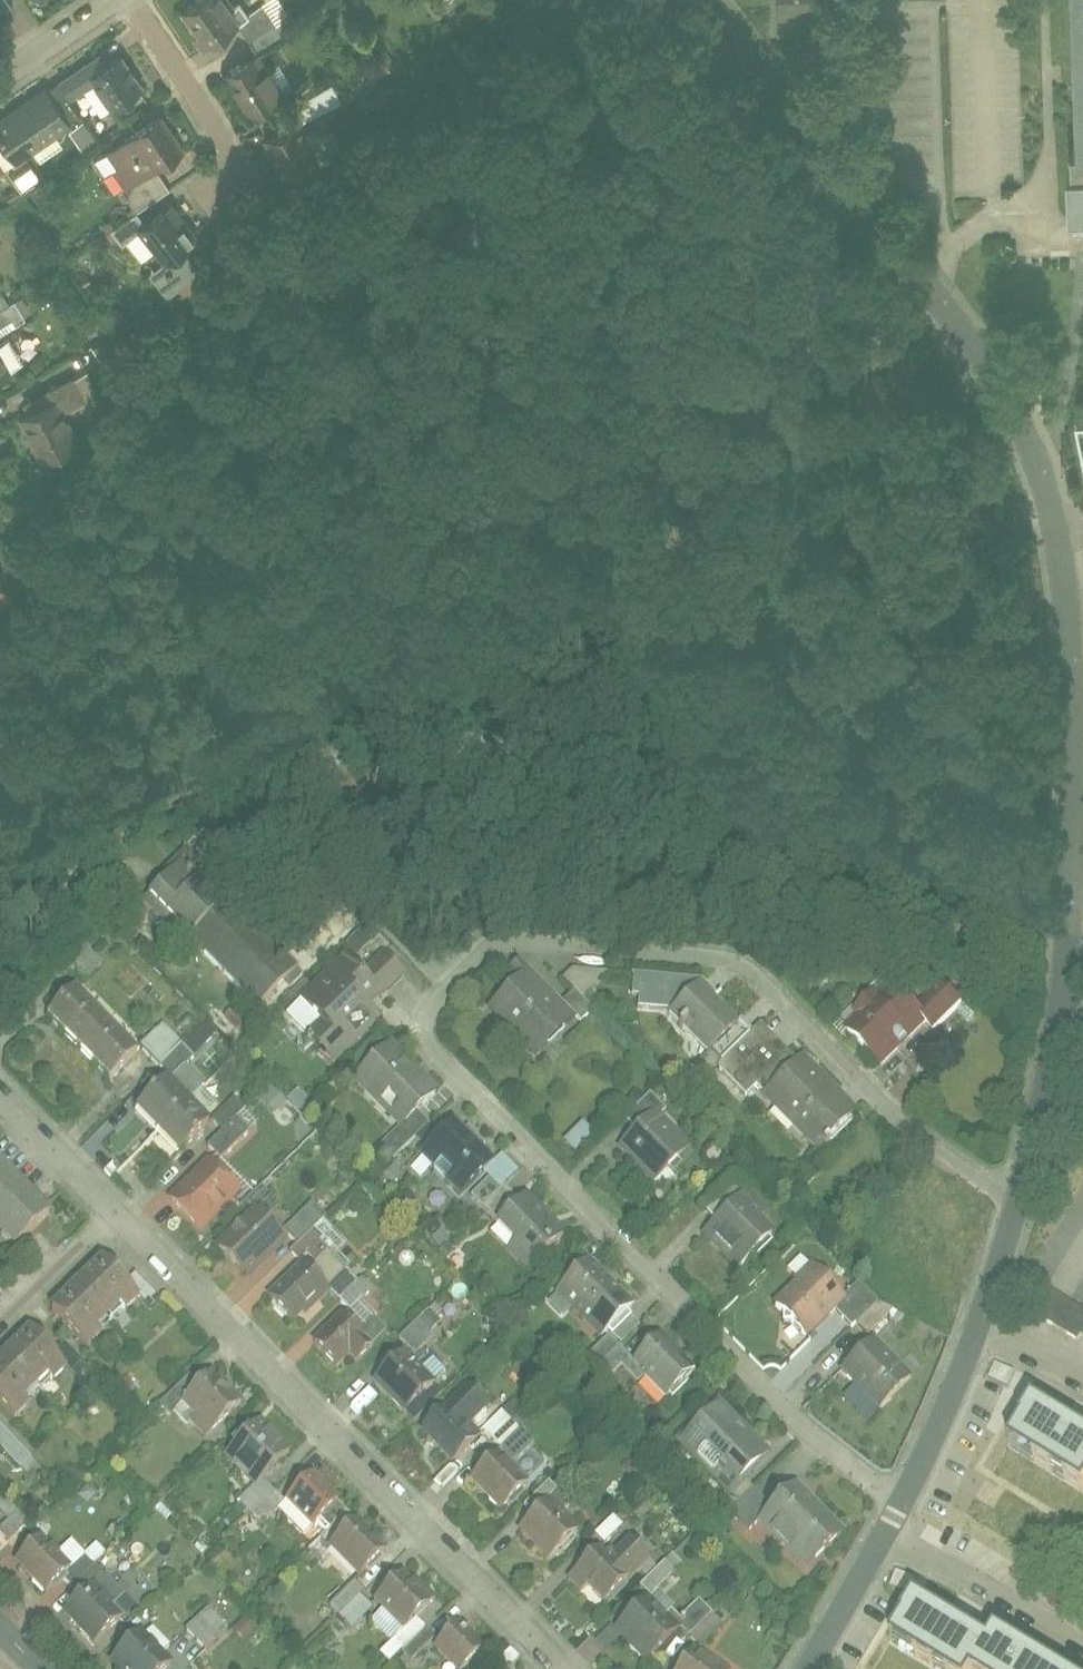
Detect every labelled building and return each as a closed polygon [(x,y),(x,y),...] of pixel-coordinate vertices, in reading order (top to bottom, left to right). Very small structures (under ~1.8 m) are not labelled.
[(179,13),(203,52),(229,35),(207,0),(199,0),(179,13)] [(828,0),(777,0),(778,18),(829,16),(828,0)] [(1076,169),(1065,169),(1066,209),(1082,209),(1082,0),(1074,0),(1076,169)] [(141,87),(119,57),(91,76),(113,107),(141,87)] [(250,63),(226,79),(249,115),(274,100),(250,63)] [(302,121),(338,101),(328,83),(292,103),(302,121)] [(45,92),(0,123),(0,132),(16,156),(66,121),(45,92)] [(66,133),(79,148),(94,136),(81,120),(66,133)] [(288,123),(268,138),(289,166),(309,151),(288,123)] [(170,159),(145,126),(105,155),(129,189),(170,159)] [(140,233),(170,260),(192,236),(162,209),(140,233)] [(22,296),(5,302),(1,291),(0,291),(0,327),(30,316),(22,296)] [(72,442),(43,406),(22,422),(51,458),(72,442)] [(258,773),(136,817),(96,866),(260,1030),(381,926),(258,773)] [(60,965),(74,984),(101,965),(87,946),(60,965)] [(590,987),(597,981),(578,961),(560,978),(571,990),(559,1002),(574,1019),(585,1009),(576,1000),(590,987)] [(344,972),(305,1006),(342,1049),(381,1015),(344,972)] [(493,1010),(537,1055),(565,1027),(521,983),(493,1010)] [(674,1016),(714,1058),(745,1028),(706,987),(674,1016)] [(74,990),(48,1016),(79,1048),(106,1022),(74,990)] [(884,999),(849,1031),(875,1059),(910,1026),(884,999)] [(106,1022),(79,1048),(111,1080),(137,1053),(106,1022)] [(356,1080),(404,1129),(436,1098),(388,1049),(356,1080)] [(820,1155),(856,1121),(805,1066),(769,1100),(820,1155)] [(158,1086),(133,1110),(155,1133),(179,1108),(158,1086)] [(230,1098),(208,1119),(219,1130),(203,1145),(216,1160),(254,1124),(230,1098)] [(179,1108),(155,1133),(176,1155),(201,1131),(179,1108)] [(620,1148),(656,1184),(686,1155),(650,1119),(620,1148)] [(561,1139),(570,1151),(588,1136),(579,1125),(561,1139)] [(375,1144),(386,1160),(408,1145),(397,1129),(375,1144)] [(418,1159),(458,1196),(486,1166),(446,1129),(418,1159)] [(240,1193),(208,1159),(166,1198),(197,1232),(240,1193)] [(45,1215),(0,1171),(0,1237),(12,1249),(45,1215)] [(494,1231),(534,1272),(565,1241),(524,1200),(494,1231)] [(713,1234),(746,1271),(778,1244),(744,1206),(713,1234)] [(274,1233),(252,1212),(217,1247),(238,1268),(274,1233)] [(130,1296),(95,1263),(51,1309),(85,1342),(130,1296)] [(557,1296),(601,1340),(631,1311),(587,1267),(557,1296)] [(301,1268),(267,1302),(292,1327),(326,1294),(301,1268)] [(842,1296),(816,1270),(780,1306),(806,1331),(842,1296)] [(1082,1338),(1082,1305),(1038,1281),(1024,1306),(1082,1338)] [(426,1308),(394,1338),(409,1353),(441,1323),(426,1308)] [(339,1317),(311,1345),(335,1370),(345,1360),(352,1367),(370,1349),(339,1317)] [(29,1337),(0,1368),(0,1401),(22,1422),(68,1373),(29,1337)] [(632,1361),(665,1399),(690,1377),(657,1340),(632,1361)] [(842,1381),(881,1415),(912,1380),(873,1346),(842,1381)] [(373,1382),(403,1411),(425,1389),(396,1359),(373,1382)] [(171,1403),(208,1440),(237,1411),(200,1375),(171,1403)] [(415,1430),(451,1467),(474,1444),(462,1431),(484,1409),(465,1389),(439,1415),(434,1411),(415,1430)] [(1010,1446),(1082,1489),(1082,1487),(1082,1432),(1035,1404),(1010,1446)] [(704,1415),(679,1442),(704,1465),(729,1439),(704,1415)] [(225,1453),(257,1485),(282,1460),(250,1428),(225,1453)] [(19,1465),(28,1456),(0,1432),(0,1449),(19,1465)] [(729,1439),(704,1465),(729,1488),(754,1462),(729,1439)] [(466,1485),(499,1518),(526,1490),(493,1458),(466,1485)] [(284,1499),(312,1527),(333,1506),(306,1478),(284,1499)] [(805,1574),(837,1544),(791,1496),(759,1526),(805,1574)] [(520,1529),(554,1561),(577,1538),(543,1505),(520,1529)] [(324,1544),(356,1578),(377,1559),(345,1524),(324,1544)] [(569,1572),(601,1603),(647,1557),(628,1539),(604,1563),(590,1550),(569,1572)] [(64,1573),(31,1544),(12,1565),(44,1595),(64,1573)] [(371,1598),(400,1630),(424,1609),(395,1576),(371,1598)] [(349,1582),(326,1605),(349,1628),(372,1605),(349,1582)] [(82,1598),(62,1617),(90,1645),(109,1625),(82,1598)] [(696,1599),(673,1620),(697,1646),(720,1625),(696,1599)] [(888,1644),(931,1668),(1047,1668),(991,1636),(986,1644),(913,1601),(888,1644)] [(613,1632),(645,1663),(670,1636),(639,1606),(613,1632)] [(204,1607),(182,1629),(202,1649),(224,1627),(204,1607)] [(448,1668),(456,1668),(472,1652),(444,1626),(425,1647),(448,1668)] [(108,1664),(113,1668),(159,1668),(131,1641),(108,1664)] [(678,1668),(698,1668),(682,1661),(678,1668)]
